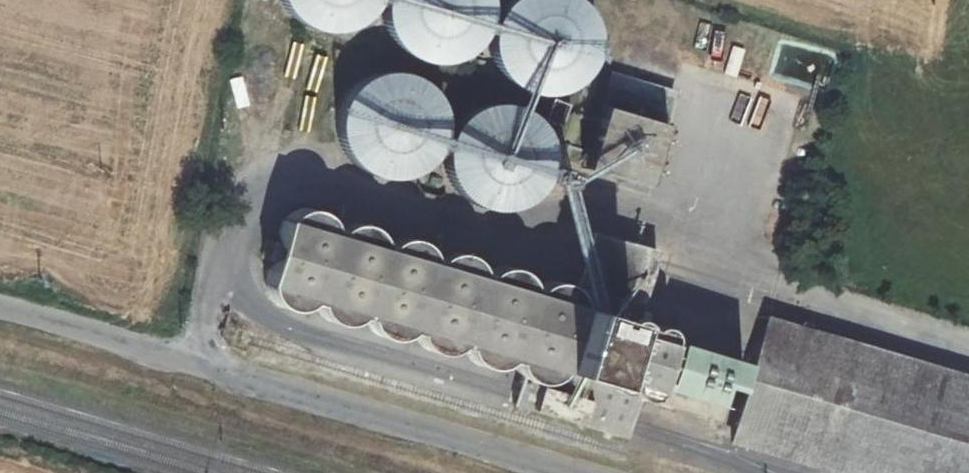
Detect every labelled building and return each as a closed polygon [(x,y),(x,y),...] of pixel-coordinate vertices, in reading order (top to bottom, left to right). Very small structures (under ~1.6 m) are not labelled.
[(282,2),(288,8),(294,13),(305,19),(316,22),(328,23),(340,21),(352,17),(359,13),(365,8),(373,0),(281,0),(282,2)] [(415,47),(419,48),(430,52),(441,53),(452,51),(464,47),(473,41),(481,33),(488,24),(491,17),(493,10),(494,0),(385,0),(385,5),(388,16),(393,26),(398,33),(406,41),(415,47)] [(520,73),(523,75),(530,78),(541,82),(556,82),(563,81),(574,77),(581,73),(589,66),(597,57),(600,51),(604,40),(605,29),(605,21),(603,14),(599,3),(597,0),(504,0),(501,6),(497,16),(496,28),(497,35),(498,43),(502,53),(509,63),(514,68),(520,73)] [(824,85),(831,58),(789,46),(782,73),(824,85)] [(375,182),(381,185),(385,186),(392,187),(403,187),(413,185),(423,181),(431,175),(439,167),(442,161),(447,151),(448,144),(449,137),(448,130),(447,123),(443,113),(437,104),(432,99),(423,93),(414,88),(407,86),(396,86),(385,87),(375,91),(366,96),(361,101),(354,109),(350,119),(348,125),(346,136),(347,147),(351,157),(356,166),(366,177),(375,182)] [(243,91),(244,121),(258,121),(256,90),(243,91)] [(482,215),(492,219),(496,220),(511,220),(518,219),(522,218),(535,212),(544,204),(551,196),(554,189),(558,179),(559,167),(558,156),(555,145),(549,136),(545,130),(536,123),(523,116),(516,114),(508,113),(497,114),(486,117),(476,122),(470,127),(463,135),(457,145),(454,155),(452,166),(453,174),(455,185),(460,195),(465,201),(475,211),(482,215)] [(673,132),(612,115),(596,175),(656,191),(673,132)] [(676,329),(635,316),(570,297),(295,204),(279,257),(267,253),(261,272),(274,276),(264,307),(518,381),(509,410),(621,441),(630,416),(648,420),(655,400),(723,422),(736,373),(669,353),(676,329)] [(570,297),(635,316),(652,258),(588,238),(570,297)] [(770,311),(735,446),(839,472),(968,472),(968,367),(770,311)]
